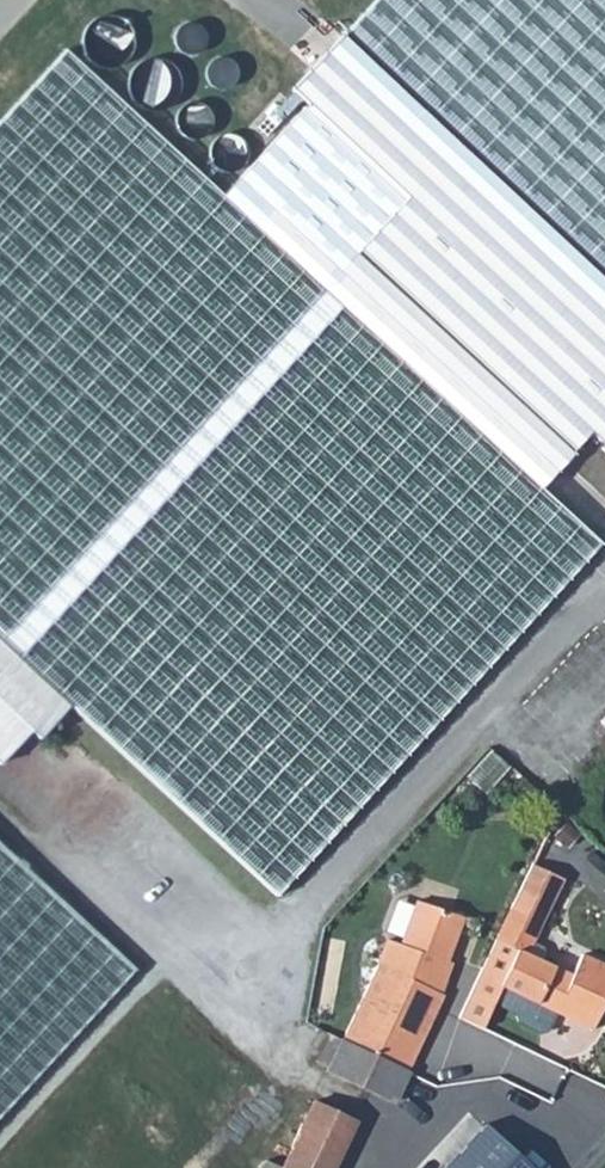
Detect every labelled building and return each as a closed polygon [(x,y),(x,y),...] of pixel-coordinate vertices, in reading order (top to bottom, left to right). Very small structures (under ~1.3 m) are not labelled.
[(347,30),(604,273),(604,0),(376,0),(347,30)] [(147,52),(130,88),(161,103),(178,67),(147,52)] [(66,712),(270,904),(596,556),(538,500),(218,198),(69,58),(0,132),(0,650),(66,712)] [(25,736),(35,746),(66,712),(0,650),(0,762),(25,736)] [(500,754),(472,773),(481,786),(509,767),(500,754)] [(130,972),(0,850),(0,1110),(130,972)] [(456,1023),(482,1035),(495,1010),(548,1033),(557,1018),(588,1032),(603,1003),(604,1000),(604,968),(585,958),(574,979),(539,962),(541,959),(540,950),(530,945),(561,881),(528,865),(508,909),(507,912),(456,1023)] [(367,986),(326,1073),(392,1103),(443,996),(439,994),(447,972),(443,971),(461,918),(412,902),(397,947),(383,943),(367,986)] [(279,1167),(328,1167),(350,1121),(310,1103),(279,1167)] [(481,1127),(442,1167),(526,1167),(481,1127)] [(248,1163),(254,1167),(271,1167),(251,1160),(248,1163)]
